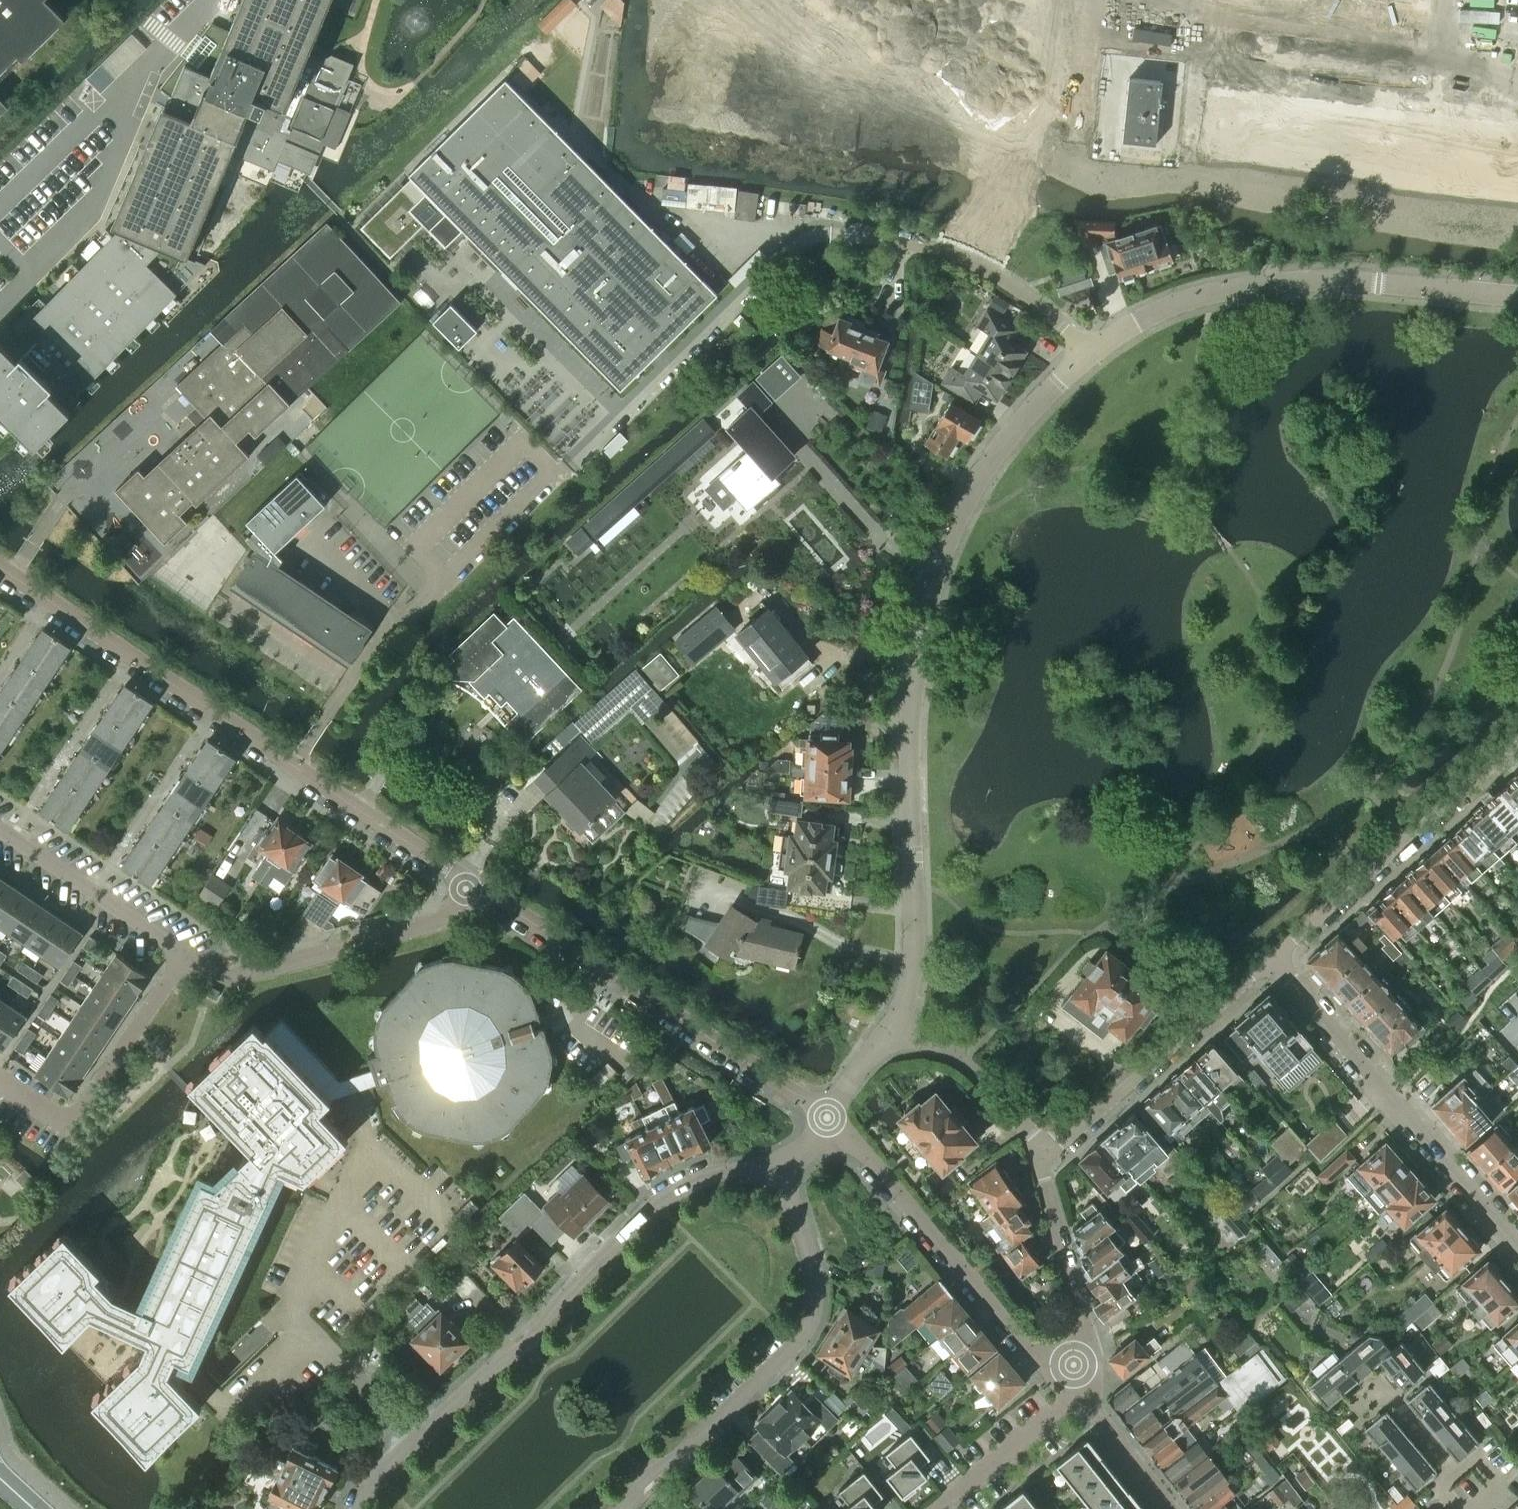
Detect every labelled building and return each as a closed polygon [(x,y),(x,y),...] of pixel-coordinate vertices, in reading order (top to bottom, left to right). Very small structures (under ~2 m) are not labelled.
[(351,112),(350,112),(348,115),(334,108),(340,95),(341,93),(353,64),(331,55),(319,61),(305,55),(309,46),(316,30),(328,1),(329,0),(246,0),(232,32),(212,24),(200,39),(160,88),(171,97),(172,98),(168,104),(158,119),(115,227),(116,228),(117,228),(162,246),(184,255),(188,257),(219,183),(217,182),(229,152),(274,171),(280,158),(309,170),(322,139),(336,145),(334,148),(336,149),(351,112)] [(572,0),(562,0),(538,24),(547,33),(575,5),(572,0)] [(691,9),(745,16),(747,0),(699,0),(698,6),(692,5),(691,9)] [(691,9),(691,13),(697,14),(694,37),(742,43),(745,16),(691,9)] [(778,44),(772,92),(799,95),(805,47),(778,44)] [(805,47),(799,95),(825,98),(831,50),(805,47)] [(884,57),(878,105),(904,108),(910,60),(884,57)] [(936,63),(930,111),(956,114),(962,67),(936,63)] [(962,67),(956,114),(984,118),(989,70),(962,67)] [(1129,77),(1122,141),(1156,144),(1162,81),(1129,77)] [(506,79),(409,175),(411,177),(362,226),(359,224),(358,225),(393,260),(394,259),(392,256),(424,224),(410,210),(427,193),(446,213),(428,231),(453,256),(455,255),(446,246),(463,230),(621,389),(718,294),(506,79)] [(1210,99),(1203,153),(1220,155),(1219,157),(1236,159),(1243,111),(1241,111),(1240,114),(1228,112),(1229,102),(1210,99)] [(1113,235),(1114,221),(1075,219),(1084,246),(1097,242),(1095,234),(1113,235)] [(139,467),(116,489),(165,542),(188,521),(189,520),(181,512),(194,500),(198,504),(250,455),(238,440),(250,428),(257,436),(292,403),(401,302),(327,222),(212,329),(224,342),(225,343),(230,339),(233,342),(215,358),(218,362),(212,368),(205,360),(178,385),(198,407),(191,414),(200,425),(174,449),(161,461),(146,475),(139,467)] [(1112,240),(1100,244),(1108,271),(1115,269),(1118,277),(1122,276),(1123,279),(1133,275),(1133,272),(1172,259),(1167,241),(1165,241),(1160,224),(1116,238),(1117,239),(1113,240),(1113,238),(1111,239),(1112,240)] [(78,270),(5,345),(0,340),(0,412),(28,440),(32,444),(68,407),(178,293),(189,281),(178,270),(184,255),(162,246),(117,228),(115,233),(78,270)] [(1062,287),(1056,289),(1058,296),(1071,303),(1086,298),(1093,285),(1091,277),(1085,279),(1082,270),(1059,277),(1059,278),(1062,287)] [(714,281),(722,290),(729,283),(721,274),(714,281)] [(478,330),(451,303),(433,321),(460,348),(478,330)] [(986,310),(977,325),(990,332),(977,354),(1011,375),(1026,351),(1012,343),(1020,330),(1019,330),(1013,326),(986,310)] [(838,352),(851,357),(864,323),(849,317),(848,322),(839,318),(833,333),(823,329),(816,344),(832,350),(830,356),(836,358),(838,352)] [(851,357),(849,362),(863,368),(859,378),(879,386),(885,372),(877,369),(888,342),(877,337),(878,334),(863,328),(865,323),(864,323),(851,357)] [(1011,375),(977,354),(964,375),(951,368),(942,382),(969,399),(977,387),(997,399),(1011,375)] [(782,358),(759,379),(776,398),(799,377),(782,358)] [(916,373),(911,410),(912,410),(929,412),(932,393),(933,383),(916,373)] [(770,402),(753,383),(739,395),(750,408),(729,427),(734,433),(735,433),(747,446),(739,453),(743,456),(737,462),(737,461),(733,465),(708,488),(725,507),(737,496),(747,507),(778,480),(771,473),(780,466),(782,467),(794,456),(757,414),(770,402)] [(925,444),(946,457),(959,437),(967,441),(981,420),(951,401),(925,444)] [(284,556),(278,549),(327,504),(298,473),(247,521),(250,525),(242,532),(258,549),(256,551),(255,551),(232,586),(234,587),(234,586),(348,661),(347,663),(348,663),(371,629),(347,612),(351,606),(344,601),(340,608),(278,566),(284,556)] [(717,607),(675,641),(693,663),(723,638),(728,643),(727,644),(728,644),(738,636),(733,630),(735,628),(717,607)] [(738,636),(728,644),(743,663),(755,653),(783,687),(813,663),(805,653),(804,654),(769,611),(770,610),(768,608),(768,609),(738,633),(739,634),(738,636)] [(448,668),(448,669),(448,670),(449,670),(449,671),(454,676),(463,677),(472,668),(477,674),(470,681),(485,697),(489,692),(502,705),(510,697),(521,709),(505,725),(523,744),(525,743),(522,740),(577,689),(512,619),(505,626),(494,614),(453,653),(457,658),(449,666),(449,667),(448,667),(448,668)] [(35,636),(30,643),(60,663),(70,647),(43,628),(37,637),(35,636)] [(27,651),(21,660),(49,679),(60,663),(30,643),(26,650),(27,651)] [(678,676),(660,653),(641,668),(660,691),(678,676)] [(14,667),(9,674),(38,694),(49,679),(21,660),(15,669),(14,667)] [(6,682),(0,691),(28,710),(38,694),(9,674),(4,681),(6,682)] [(117,692),(112,699),(142,718),(152,702),(125,683),(119,693),(117,692)] [(17,726),(28,710),(0,691),(0,714),(17,726)] [(109,707),(103,716),(131,734),(142,718),(112,699),(108,706),(109,707)] [(7,742),(17,726),(0,714),(0,737),(7,742)] [(96,723),(92,730),(120,750),(131,734),(103,716),(98,724),(96,723)] [(88,738),(82,747),(110,766),(120,750),(92,730),(87,737),(88,738)] [(808,766),(808,767),(853,769),(854,750),(848,750),(848,742),(837,741),(838,735),(809,734),(809,738),(800,737),(799,745),(799,749),(809,750),(809,751),(806,751),(805,766),(808,766)] [(553,762),(536,778),(549,792),(547,794),(569,817),(580,830),(614,799),(581,764),(594,752),(580,737),(553,762)] [(199,747),(195,754),(224,774),(235,758),(208,739),(201,748),(199,747)] [(75,755),(70,762),(99,781),(110,766),(82,747),(76,756),(75,755)] [(192,762),(186,771),(214,790),(224,774),(195,754),(190,760),(192,762)] [(781,761),(779,760),(768,770),(768,771),(781,771),(781,761)] [(788,771),(789,761),(781,761),(781,771),(788,771)] [(67,770),(61,779),(89,797),(99,781),(70,762),(66,769),(67,770)] [(853,769),(808,767),(807,779),(805,779),(804,793),(806,793),(806,795),(851,797),(853,769)] [(450,768),(444,774),(453,783),(459,777),(450,768)] [(178,778),(173,785),(203,805),(214,790),(186,771),(180,780),(178,778)] [(1499,789),(1517,810),(1517,777),(1515,774),(1514,775),(1515,776),(1504,785),(1504,784),(1499,789)] [(54,786),(49,793),(78,813),(89,797),(61,779),(55,787),(54,786)] [(171,793),(165,802),(193,821),(203,805),(173,785),(169,792),(171,793)] [(1483,804),(1515,840),(1517,838),(1517,810),(1499,789),(1482,803),(1483,804)] [(78,813),(49,793),(45,800),(46,801),(40,811),(67,829),(78,813)] [(770,812),(797,815),(799,801),(772,797),(770,812)] [(157,810),(152,817),(182,837),(193,821),(165,802),(159,811),(157,810)] [(1465,819),(1498,856),(1515,840),(1483,804),(1471,815),(1472,815),(1466,820),(1465,819)] [(150,825),(144,834),(171,852),(182,837),(152,817),(148,823),(150,825)] [(268,854),(252,877),(261,883),(297,829),(279,817),(270,830),(269,830),(258,847),(268,854)] [(1461,828),(1450,838),(1481,871),(1492,861),(1498,867),(1503,862),(1498,856),(1465,819),(1459,825),(1461,828)] [(783,834),(781,851),(833,858),(835,841),(830,840),(832,824),(820,823),(820,821),(811,820),(811,822),(798,820),(796,836),(783,834)] [(304,834),(297,829),(261,883),(268,888),(275,877),(286,885),(307,855),(305,854),(312,844),(302,837),(304,834)] [(136,841),(131,848),(161,868),(171,852),(144,834),(137,843),(136,841)] [(1440,847),(1434,852),(1464,886),(1481,871),(1450,838),(1450,837),(1449,837),(1445,837),(1440,842),(1440,845),(1439,846),(1440,847)] [(161,868),(131,848),(127,855),(128,856),(122,866),(150,884),(161,868)] [(833,858),(781,851),(779,868),(792,869),(790,885),(802,886),(802,888),(811,890),(812,888),(824,889),(826,874),(831,875),(833,858)] [(1418,865),(1418,866),(1448,900),(1464,886),(1434,852),(1428,857),(1428,856),(1427,857),(1424,857),(1418,861),(1418,865)] [(314,880),(332,893),(350,866),(333,854),(326,864),(325,864),(314,880)] [(350,866),(332,893),(364,914),(380,891),(365,882),(368,878),(350,866)] [(1418,866),(1402,881),(1431,915),(1448,900),(1418,866)] [(213,876),(200,895),(219,908),(232,888),(213,876)] [(0,877),(0,907),(14,887),(0,877)] [(1385,894),(1386,895),(1415,929),(1431,915),(1402,881),(1396,885),(1395,885),(1391,885),(1386,890),(1386,893),(1385,894)] [(757,900),(784,904),(786,889),(760,886),(757,900)] [(31,898),(14,887),(0,907),(0,926),(8,932),(31,898)] [(318,893),(303,914),(313,921),(328,899),(318,893)] [(1415,929),(1386,895),(1374,905),(1372,902),(1365,908),(1391,938),(1398,932),(1404,939),(1415,929)] [(48,909),(31,898),(8,932),(25,943),(48,909)] [(313,921),(323,928),(338,906),(328,899),(313,921)] [(721,922),(708,943),(709,944),(711,940),(732,953),(729,957),(730,958),(738,945),(759,950),(757,955),(795,964),(801,935),(755,924),(753,922),(754,919),(732,905),(721,922)] [(65,921),(48,909),(25,943),(42,954),(65,921)] [(83,933),(65,921),(42,954),(60,966),(83,933)] [(1348,924),(1307,961),(1311,965),(1316,971),(1314,972),(1322,981),(1324,980),(1328,984),(1358,957),(1361,954),(1350,941),(1358,934),(1361,932),(1357,928),(1354,930),(1348,924)] [(98,942),(90,937),(83,947),(91,952),(98,942)] [(1511,940),(1495,954),(1496,955),(1504,964),(1517,952),(1517,947),(1513,941),(1511,940)] [(1085,979),(1064,1006),(1079,1017),(1087,1006),(1110,1025),(1125,1036),(1137,1021),(1144,1026),(1155,1012),(1148,1007),(1159,991),(1144,980),(1140,985),(1120,970),(1124,964),(1106,951),(1096,965),(1089,960),(1078,974),(1085,979)] [(150,976),(117,953),(105,971),(138,994),(150,976)] [(1504,964),(1496,955),(1480,970),(1489,980),(1505,966),(1504,964)] [(377,1053),(368,1056),(372,1069),(378,1084),(387,1081),(394,1105),(396,1110),(400,1114),(414,1126),(418,1129),(423,1130),(473,1141),(479,1142),(484,1140),(501,1134),(506,1133),(510,1128),(544,1090),(547,1086),(549,1080),(552,1063),(553,1058),(552,1053),(543,1028),(553,1024),(552,1019),(550,1015),(540,1018),(531,993),(530,988),(526,985),(512,972),(508,969),(503,968),(490,965),(447,957),(420,966),(391,999),(379,1012),(373,1041),(377,1053)] [(1358,957),(1328,984),(1345,1003),(1375,976),(1378,973),(1367,960),(1363,963),(1358,957)] [(33,968),(23,961),(17,970),(27,976),(33,968)] [(82,966),(74,961),(67,970),(75,976),(82,966)] [(43,975),(33,968),(27,976),(37,983),(43,975)] [(75,976),(67,970),(60,980),(68,986),(75,976)] [(1489,980),(1480,970),(1463,984),(1469,990),(1473,995),(1489,980)] [(138,994),(105,971),(93,988),(127,1011),(138,994)] [(23,982),(13,976),(8,984),(18,991),(23,982)] [(1375,976),(1345,1003),(1362,1022),(1395,992),(1383,979),(1380,982),(1375,976)] [(33,989),(23,982),(18,991),(28,998),(33,989)] [(220,991),(209,986),(205,994),(216,999),(220,991)] [(127,1011),(93,988),(82,1005),(115,1028),(127,1011)] [(1475,998),(1468,991),(1458,1000),(1464,1007),(1475,998)] [(1395,992),(1362,1022),(1370,1031),(1368,1033),(1378,1044),(1380,1042),(1389,1052),(1401,1041),(1405,1045),(1422,1030),(1405,1011),(1409,1008),(1395,992)] [(59,1000),(51,994),(44,1004),(52,1010),(59,1000)] [(1242,1060),(1255,1049),(1278,1076),(1313,1046),(1286,1015),(1272,999),(1271,999),(1270,998),(1269,997),(1268,997),(1266,997),(1265,998),(1264,999),(1263,1000),(1262,1001),(1262,1002),(1262,1003),(1249,1014),(1247,1012),(1234,1024),(1236,1027),(1224,1038),(1242,1060)] [(0,999),(0,1017),(9,1004),(0,999)] [(9,1004),(0,1017),(0,1047),(4,1050),(26,1016),(9,1004)] [(52,1010),(44,1004),(37,1014),(46,1020),(52,1010)] [(115,1028),(82,1005),(70,1022),(104,1044),(115,1028)] [(65,1233),(11,1285),(34,1310),(65,1341),(109,1387),(94,1402),(124,1434),(147,1458),(170,1436),(202,1406),(204,1404),(222,1386),(222,1385),(222,1384),(208,1370),(260,1320),(259,1320),(227,1286),(269,1195),(280,1169),(305,1181),(348,1140),(320,1111),(324,1108),(331,1100),(362,1090),(378,1084),(372,1069),(340,1080),(335,1075),(282,1019),(265,1035),(254,1025),(189,1087),(193,1091),(195,1093),(251,1151),(248,1154),(240,1162),(241,1163),(216,1186),(203,1180),(144,1308),(114,1294),(97,1276),(101,1271),(65,1233)] [(104,1044),(70,1022),(59,1039),(92,1061),(104,1044)] [(36,1034),(28,1028),(21,1038),(30,1044),(36,1034)] [(30,1044),(21,1038),(14,1048),(23,1054),(30,1044)] [(92,1061),(59,1039),(48,1056),(81,1078),(92,1061)] [(1212,1044),(1194,1060),(1225,1094),(1242,1079),(1212,1044)] [(81,1078),(48,1056),(36,1074),(69,1096),(81,1078)] [(1194,1060),(1178,1074),(1209,1110),(1219,1121),(1222,1119),(1221,1108),(1230,1100),(1225,1094),(1194,1060)] [(621,1073),(609,1062),(600,1072),(592,1080),(605,1092),(612,1083),(621,1073)] [(1440,1115),(1448,1125),(1476,1101),(1492,1087),(1475,1068),(1430,1108),(1438,1117),(1440,1115)] [(1178,1074),(1161,1089),(1192,1125),(1209,1110),(1178,1074)] [(654,1082),(665,1106),(688,1153),(695,1149),(696,1150),(711,1143),(701,1123),(710,1118),(704,1104),(694,1109),(693,1107),(680,1113),(675,1101),(675,1102),(663,1078),(654,1082)] [(1192,1125),(1161,1089),(1144,1104),(1179,1143),(1185,1138),(1182,1134),(1192,1125)] [(1476,1101),(1448,1125),(1452,1129),(1450,1131),(1457,1138),(1461,1135),(1467,1141),(1492,1119),(1504,1108),(1489,1090),(1476,1101)] [(903,1117),(902,1118),(904,1121),(914,1133),(914,1138),(915,1144),(920,1150),(924,1152),(927,1152),(930,1152),(941,1166),(942,1168),(943,1167),(944,1168),(945,1168),(958,1157),(959,1156),(958,1155),(959,1154),(972,1143),(971,1141),(973,1140),(963,1127),(964,1126),(947,1105),(945,1106),(935,1093),(920,1106),(918,1104),(917,1104),(916,1105),(915,1105),(914,1106),(910,1106),(904,1110),(904,1114),(903,1115),(903,1116),(902,1116),(903,1117)] [(665,1106),(643,1117),(665,1164),(675,1159),(679,1161),(686,1158),(686,1154),(688,1153),(665,1106)] [(1117,1126),(1102,1139),(1130,1172),(1138,1181),(1153,1168),(1151,1166),(1156,1162),(1167,1174),(1184,1159),(1173,1146),(1162,1134),(1157,1139),(1134,1113),(1118,1127),(1117,1126)] [(665,1164),(643,1117),(633,1122),(639,1133),(626,1140),(627,1142),(618,1146),(624,1160),(634,1156),(643,1176),(658,1168),(665,1164)] [(1332,1120),(1306,1145),(1308,1146),(1312,1152),(1320,1161),(1346,1136),(1332,1120)] [(1496,1126),(1468,1150),(1485,1170),(1513,1146),(1508,1140),(1511,1137),(1499,1124),(1496,1126)] [(1289,1126),(1268,1144),(1278,1154),(1287,1165),(1288,1164),(1308,1146),(1306,1145),(1289,1126)] [(1102,1139),(1079,1159),(1115,1200),(1125,1192),(1138,1180),(1130,1172),(1102,1139)] [(1485,1170),(1496,1182),(1498,1180),(1503,1186),(1517,1173),(1517,1141),(1513,1146),(1485,1170)] [(1347,1176),(1363,1194),(1401,1160),(1385,1142),(1347,1176)] [(1347,1149),(1324,1170),(1332,1179),(1355,1158),(1347,1149)] [(1292,1170),(1288,1164),(1287,1165),(1278,1154),(1266,1165),(1280,1181),(1292,1170)] [(1379,1212),(1386,1206),(1417,1178),(1401,1160),(1363,1194),(1379,1212)] [(994,1163),(969,1181),(983,1202),(1012,1181),(1002,1167),(999,1170),(994,1163)] [(557,1195),(545,1206),(572,1233),(587,1219),(589,1222),(590,1222),(607,1205),(604,1202),(607,1199),(584,1175),(573,1164),(558,1178),(570,1189),(561,1198),(558,1194),(557,1195)] [(1277,1186),(1269,1177),(1267,1175),(1250,1190),(1258,1198),(1260,1201),(1277,1186)] [(1417,1178),(1386,1206),(1404,1226),(1435,1198),(1427,1190),(1427,1185),(1423,1180),(1419,1180),(1417,1178)] [(988,1216),(979,1222),(985,1230),(994,1224),(1023,1203),(1018,1197),(1022,1195),(1012,1181),(983,1202),(989,1209),(991,1213),(988,1216)] [(1517,1208),(1517,1183),(1508,1192),(1513,1198),(1511,1200),(1517,1208)] [(1240,1214),(1258,1198),(1250,1190),(1232,1206),(1240,1214)] [(524,1193),(512,1205),(532,1225),(544,1213),(524,1193)] [(479,1207),(471,1199),(454,1215),(462,1223),(479,1207)] [(1086,1219),(1072,1230),(1074,1237),(1079,1243),(1077,1245),(1081,1251),(1079,1253),(1079,1254),(1113,1228),(1114,1226),(1109,1220),(1116,1214),(1105,1203),(1098,1210),(1092,1202),(1080,1211),(1086,1219)] [(1023,1203),(994,1224),(1004,1238),(1001,1240),(1003,1243),(1006,1247),(1030,1230),(1025,1224),(1029,1221),(1019,1207),(1023,1204),(1023,1203)] [(532,1225),(512,1205),(499,1217),(519,1237),(532,1225)] [(1231,1207),(1220,1217),(1237,1236),(1248,1227),(1231,1207)] [(1132,1209),(1122,1217),(1144,1242),(1154,1234),(1132,1209)] [(1410,1240),(1427,1259),(1462,1229),(1454,1220),(1456,1219),(1449,1211),(1447,1213),(1445,1210),(1410,1240)] [(1086,1278),(1086,1279),(1122,1252),(1117,1245),(1124,1240),(1113,1228),(1079,1254),(1081,1260),(1086,1268),(1083,1270),(1088,1276),(1086,1278)] [(1462,1229),(1427,1259),(1445,1279),(1461,1264),(1479,1249),(1476,1246),(1478,1244),(1472,1237),(1470,1239),(1462,1229)] [(1006,1247),(1002,1250),(1022,1277),(1026,1274),(1029,1278),(1038,1272),(1035,1267),(1039,1264),(1033,1255),(1036,1252),(1024,1235),(1030,1231),(1030,1230),(1006,1247)] [(500,1254),(502,1256),(494,1263),(516,1286),(524,1279),(527,1282),(543,1267),(516,1239),(500,1254)] [(1281,1261),(1266,1243),(1257,1251),(1272,1269),(1281,1261)] [(1095,1290),(1099,1296),(1134,1270),(1143,1264),(1137,1256),(1131,1261),(1124,1251),(1122,1252),(1086,1279),(1088,1281),(1087,1284),(1091,1289),(1095,1290)] [(1466,1301),(1473,1309),(1505,1281),(1497,1271),(1500,1269),(1493,1262),(1490,1264),(1488,1261),(1457,1288),(1467,1301),(1466,1301)] [(866,1269),(865,1276),(883,1279),(886,1262),(866,1269)] [(1134,1270),(1099,1296),(1102,1300),(1094,1306),(1096,1308),(1095,1311),(1099,1316),(1102,1317),(1104,1319),(1134,1297),(1128,1290),(1142,1280),(1134,1270)] [(1331,1295),(1312,1271),(1299,1281),(1318,1305),(1331,1295)] [(918,1326),(924,1320),(953,1296),(939,1280),(904,1309),(900,1309),(895,1313),(894,1319),(894,1318),(894,1319),(890,1318),(890,1317),(889,1317),(886,1343),(887,1343),(891,1348),(918,1326)] [(1473,1309),(1479,1316),(1480,1315),(1491,1327),(1517,1304),(1517,1290),(1516,1287),(1513,1290),(1505,1281),(1473,1309)] [(1285,1303),(1293,1312),(1311,1296),(1303,1287),(1285,1303)] [(1411,1307),(1399,1318),(1407,1327),(1412,1322),(1419,1315),(1434,1302),(1426,1293),(1411,1307)] [(924,1320),(939,1337),(967,1313),(953,1296),(924,1320)] [(1407,1309),(1415,1302),(1411,1297),(1403,1303),(1407,1309)] [(406,1309),(413,1317),(410,1320),(422,1332),(414,1339),(441,1367),(454,1354),(457,1357),(471,1343),(442,1313),(439,1315),(427,1303),(424,1306),(417,1299),(406,1309)] [(1442,1313),(1434,1303),(1412,1322),(1420,1331),(1442,1313)] [(1340,1304),(1330,1311),(1338,1321),(1347,1314),(1340,1304)] [(839,1323),(833,1331),(865,1352),(864,1352),(875,1358),(885,1365),(886,1347),(875,1346),(870,1343),(879,1329),(875,1327),(880,1319),(865,1309),(860,1317),(845,1307),(837,1321),(839,1323)] [(939,1337),(954,1354),(981,1331),(967,1313),(939,1337)] [(1511,1365),(1517,1359),(1517,1322),(1493,1344),(1511,1365)] [(865,1352),(833,1331),(828,1339),(826,1338),(817,1352),(833,1362),(828,1369),(842,1379),(847,1371),(851,1373),(860,1359),(870,1365),(875,1358),(864,1352),(865,1352)] [(981,1331),(954,1354),(968,1371),(997,1348),(981,1331)] [(1250,1335),(1232,1349),(1242,1362),(1260,1348),(1250,1335)] [(1369,1335),(1340,1359),(1339,1360),(1357,1381),(1361,1377),(1362,1379),(1365,1376),(1364,1375),(1381,1361),(1381,1360),(1392,1350),(1391,1350),(1380,1336),(1369,1335)] [(1119,1351),(1111,1359),(1113,1362),(1112,1364),(1116,1368),(1118,1369),(1123,1375),(1161,1345),(1154,1337),(1142,1347),(1135,1338),(1119,1351)] [(1183,1339),(1156,1361),(1168,1376),(1195,1354),(1183,1339)] [(1401,1342),(1391,1350),(1392,1350),(1381,1360),(1381,1361),(1400,1383),(1398,1384),(1401,1387),(1402,1386),(1406,1390),(1427,1372),(1401,1342)] [(1163,1424),(1140,1442),(1151,1455),(1173,1438),(1183,1431),(1186,1428),(1188,1426),(1215,1405),(1227,1396),(1238,1410),(1256,1396),(1259,1401),(1286,1380),(1260,1348),(1242,1362),(1234,1368),(1221,1379),(1217,1382),(1176,1414),(1163,1425),(1163,1424)] [(971,1376),(985,1391),(1013,1367),(999,1352),(971,1376)] [(1339,1360),(1340,1359),(1334,1352),(1312,1370),(1318,1377),(1310,1385),(1314,1390),(1312,1392),(1320,1398),(1320,1397),(1327,1406),(1357,1381),(1339,1360)] [(1133,1404),(1119,1415),(1130,1428),(1152,1411),(1158,1406),(1165,1400),(1170,1407),(1176,1414),(1217,1382),(1195,1354),(1168,1376),(1164,1379),(1163,1379),(1133,1403),(1133,1404)] [(1427,1366),(1432,1372),(1444,1363),(1440,1357),(1427,1366)] [(1450,1369),(1457,1378),(1470,1366),(1463,1357),(1450,1369)] [(875,1358),(870,1365),(884,1375),(885,1365),(875,1358)] [(1129,1383),(1108,1400),(1119,1415),(1133,1404),(1133,1403),(1163,1379),(1164,1379),(1168,1376),(1156,1361),(1151,1365),(1157,1372),(1135,1389),(1130,1382),(1129,1383)] [(1444,1363),(1432,1372),(1437,1378),(1449,1369),(1444,1363)] [(918,1380),(905,1365),(889,1379),(903,1394),(918,1380)] [(1013,1367),(985,1391),(999,1407),(1026,1382),(1013,1367)] [(955,1384),(943,1370),(928,1385),(940,1397),(955,1384)] [(1408,1400),(1433,1430),(1454,1412),(1429,1382),(1424,1387),(1422,1385),(1416,1393),(1408,1400)] [(1493,1400),(1485,1390),(1474,1398),(1482,1408),(1493,1400)] [(783,1397),(773,1407),(804,1438),(820,1422),(828,1429),(838,1419),(820,1400),(810,1410),(792,1391),(784,1398),(783,1397)] [(869,1409),(854,1391),(844,1400),(859,1419),(869,1409)] [(295,1409),(311,1426),(326,1411),(310,1395),(295,1409)] [(1152,1411),(1130,1428),(1140,1442),(1163,1424),(1163,1425),(1176,1414),(1170,1407),(1166,1409),(1163,1411),(1158,1406),(1152,1411)] [(804,1438),(773,1407),(763,1416),(764,1417),(756,1425),(775,1444),(764,1455),(782,1474),(794,1462),(787,1454),(804,1438)] [(1366,1428),(1391,1458),(1412,1440),(1387,1411),(1381,1415),(1379,1413),(1373,1421),(1374,1421),(1366,1428)] [(1454,1412),(1433,1430),(1458,1460),(1467,1453),(1467,1454),(1475,1449),(1474,1447),(1479,1442),(1454,1412)] [(1477,1416),(1486,1429),(1492,1424),(1482,1412),(1477,1416)] [(1338,1428),(1342,1434),(1354,1424),(1349,1418),(1338,1428)] [(961,1441),(947,1426),(935,1436),(948,1452),(961,1441)] [(1173,1438),(1151,1455),(1162,1469),(1197,1442),(1186,1428),(1183,1431),(1173,1438)] [(897,1466),(887,1474),(905,1498),(917,1488),(915,1485),(928,1475),(921,1465),(931,1457),(911,1433),(886,1453),(897,1466)] [(1517,1440),(1512,1434),(1503,1441),(1508,1448),(1517,1440)] [(276,1457),(272,1466),(327,1492),(332,1482),(335,1481),(339,1473),(337,1470),(339,1467),(314,1455),(319,1444),(304,1436),(298,1448),(295,1446),(287,1463),(276,1457)] [(1087,1439),(1056,1463),(1070,1481),(1101,1457),(1087,1439)] [(1412,1440),(1391,1458),(1416,1488),(1424,1481),(1424,1482),(1433,1477),(1431,1475),(1437,1470),(1412,1440)] [(1197,1442),(1162,1469),(1173,1483),(1198,1464),(1209,1455),(1198,1441),(1197,1442)] [(710,1508),(717,1508),(744,1483),(747,1486),(757,1476),(735,1454),(725,1464),(727,1466),(721,1472),(715,1465),(690,1489),(710,1508)] [(1198,1464),(1173,1483),(1183,1497),(1208,1477),(1216,1471),(1219,1468),(1209,1455),(1198,1464)] [(1115,1474),(1101,1457),(1070,1481),(1084,1498),(1115,1474)] [(272,1466),(268,1474),(278,1479),(270,1496),(274,1498),(269,1508),(270,1508),(288,1508),(290,1505),(297,1508),(322,1508),(323,1506),(321,1503),(327,1492),(272,1466)] [(1208,1477),(1183,1497),(1192,1508),(1226,1483),(1227,1482),(1229,1480),(1222,1471),(1219,1468),(1216,1471),(1208,1477)] [(839,1490),(850,1504),(843,1508),(891,1508),(896,1505),(886,1493),(884,1495),(865,1470),(839,1490)] [(1115,1474),(1084,1498),(1093,1508),(1105,1508),(1128,1491),(1115,1474)] [(1192,1508),(1193,1508),(1216,1508),(1232,1496),(1235,1494),(1226,1483),(1192,1508)] [(1039,1484),(1032,1489),(1042,1502),(1049,1496),(1039,1484)] [(1388,1490),(1398,1502),(1404,1497),(1394,1485),(1388,1490)] [(1006,1503),(1011,1508),(1040,1508),(1024,1489),(1006,1503)] [(1128,1491),(1105,1508),(1139,1508),(1141,1507),(1128,1491)] [(1408,1495),(1397,1503),(1395,1501),(1391,1504),(1395,1508),(1407,1508),(1415,1503),(1408,1495)] [(1216,1508),(1241,1508),(1242,1508),(1232,1496),(1216,1508)]
